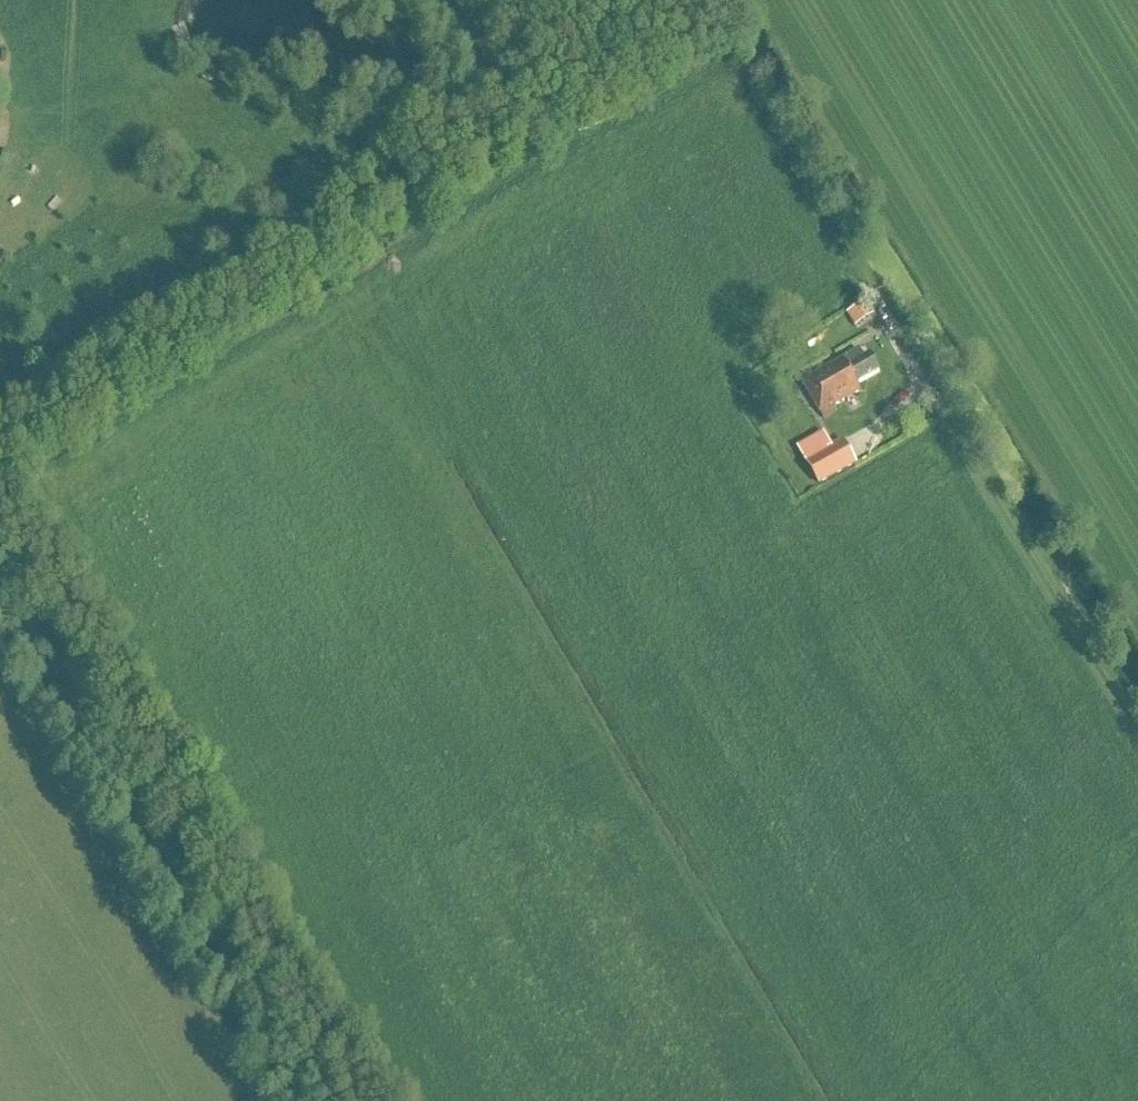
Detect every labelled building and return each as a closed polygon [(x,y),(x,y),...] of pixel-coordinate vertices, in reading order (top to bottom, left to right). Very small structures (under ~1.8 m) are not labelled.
[(855,323),(875,313),(869,300),(849,310),(855,323)] [(802,384),(820,416),(861,393),(857,386),(878,374),(869,357),(863,360),(858,352),(802,384)] [(857,466),(842,441),(804,463),(818,489),(857,466)]
